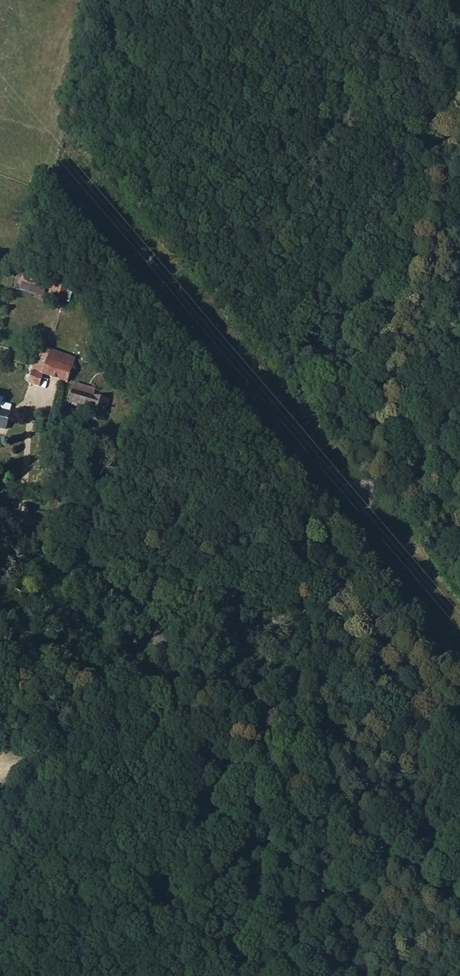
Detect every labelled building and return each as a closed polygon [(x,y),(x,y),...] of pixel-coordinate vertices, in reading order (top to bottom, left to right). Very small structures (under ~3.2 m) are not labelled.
[(75,281),(63,278),(61,293),(73,296),(75,281)] [(43,372),(63,380),(67,365),(48,359),(43,372)] [(37,383),(40,372),(30,369),(27,380),(37,383)] [(66,398),(83,402),(87,391),(69,386),(66,398)] [(82,411),(90,413),(92,408),(94,393),(87,391),(83,402),(82,411)] [(92,408),(90,413),(97,414),(103,396),(94,393),(92,408)]
